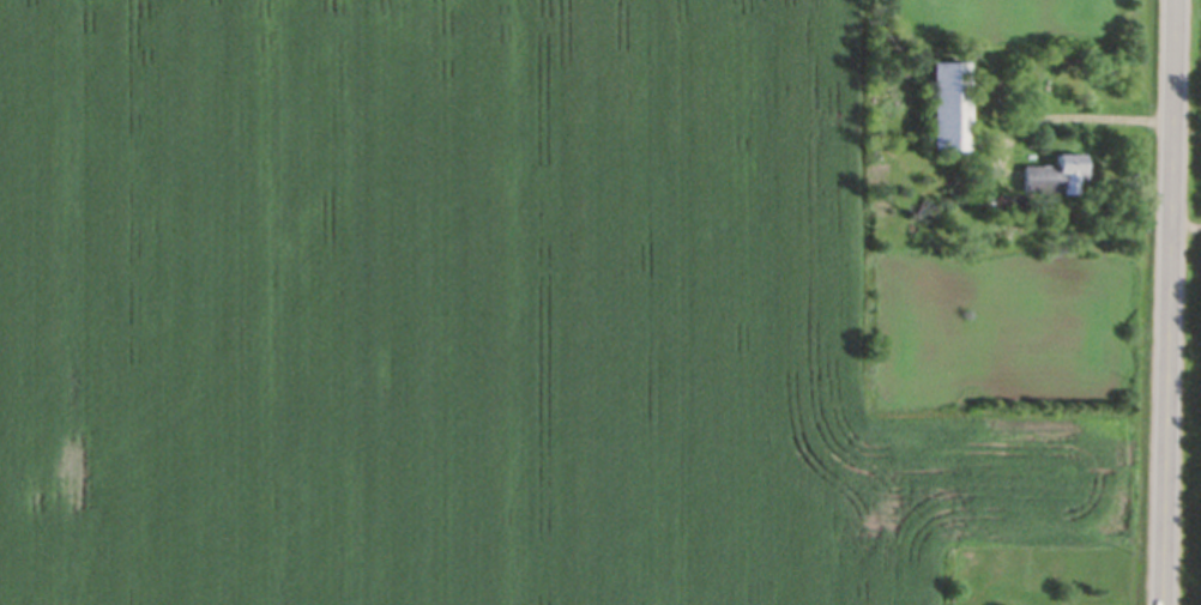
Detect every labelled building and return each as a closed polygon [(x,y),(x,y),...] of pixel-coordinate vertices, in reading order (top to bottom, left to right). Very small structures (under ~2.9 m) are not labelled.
[(930,156),(929,68),(966,67),(966,139),(978,139),(978,151),(967,151),(967,156),(930,156)] [(1055,159),(1081,159),(1081,169),(1086,169),(1086,183),(1076,183),(1076,199),(1061,199),(1061,198),(1022,198),(1022,169),(1055,169),(1055,159)]
